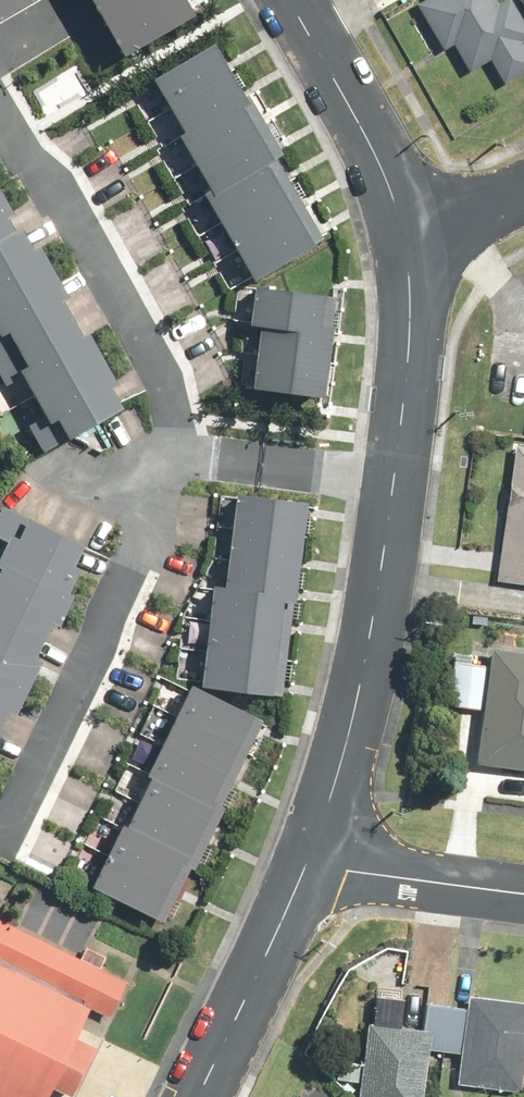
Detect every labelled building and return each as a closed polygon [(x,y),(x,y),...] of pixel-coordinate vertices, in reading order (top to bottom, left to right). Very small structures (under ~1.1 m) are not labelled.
[(17,0),(0,0),(0,10),(17,0)] [(126,34),(185,0),(107,0),(126,34)] [(447,54),(458,48),(473,76),(495,64),(509,89),(523,80),(523,16),(515,0),(510,0),(502,5),(499,0),(431,0),(420,6),(447,54)] [(203,31),(147,65),(209,170),(198,177),(252,268),(320,228),(203,31)] [(2,388),(20,377),(54,434),(123,393),(0,186),(0,385),(2,388)] [(317,283),(240,275),(236,313),(252,314),(246,379),(320,387),(328,319),(313,317),(317,283)] [(516,444),(497,578),(523,582),(523,445),(516,444)] [(207,565),(196,669),(275,677),(284,588),(296,589),(306,490),(234,483),(225,567),(207,565)] [(0,506),(0,702),(73,539),(0,506)] [(493,668),(457,662),(451,703),(487,708),(480,758),(523,764),(523,647),(497,643),(493,668)] [(186,672),(91,874),(164,908),(259,706),(186,672)] [(0,916),(0,1096),(81,1096),(93,1073),(137,983),(0,916)] [(434,1048),(467,1052),(463,1086),(523,1093),(523,1000),(474,994),(472,1009),(427,1004),(425,1027),(411,1025),(414,994),(374,989),(361,1096),(429,1096),(434,1048)]
